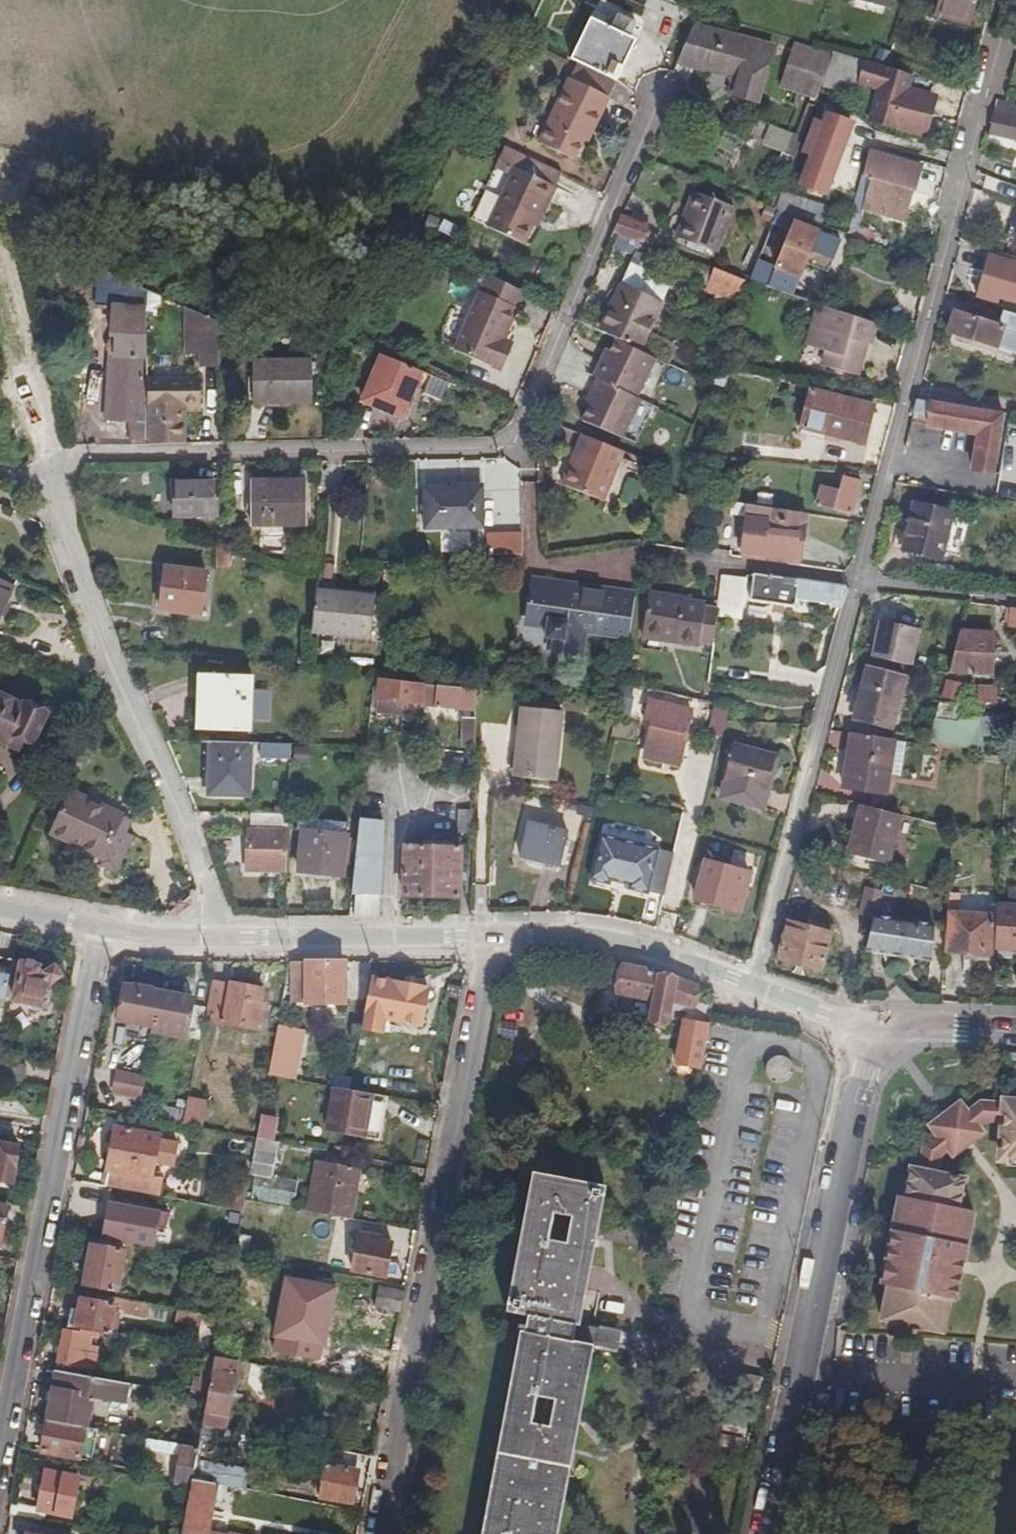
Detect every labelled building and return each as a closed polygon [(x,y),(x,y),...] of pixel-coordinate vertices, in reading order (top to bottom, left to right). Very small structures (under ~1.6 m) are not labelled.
[(980,0),(940,0),(937,15),(974,23),(980,0)] [(620,81),(635,44),(628,42),(631,36),(637,22),(618,15),(613,29),(591,20),(574,61),(620,81)] [(971,33),(974,23),(937,15),(934,24),(971,33)] [(758,102),(773,47),(694,26),(678,64),(709,71),(710,65),(745,74),(739,96),(758,102)] [(635,44),(637,38),(631,36),(628,42),(635,44)] [(809,93),(823,49),(820,48),(798,41),(783,85),(809,93)] [(854,91),(859,78),(863,65),(865,58),(846,52),(844,58),(836,56),(826,82),(854,91)] [(605,95),(611,80),(574,65),(567,80),(605,95)] [(916,133),(925,106),(901,98),(906,80),(863,65),(859,78),(882,87),(873,117),(916,133)] [(590,132),(605,95),(567,80),(541,146),(575,159),(586,130),(590,132)] [(1008,102),(999,100),(992,129),(1015,137),(1015,105),(1008,102)] [(815,121),(804,151),(814,155),(808,174),(832,181),(853,121),(829,113),(825,124),(815,121)] [(797,156),(805,136),(773,123),(765,143),(797,156)] [(561,190),(568,175),(530,159),(523,173),(561,190)] [(905,220),(913,189),(925,193),(931,169),(896,159),(890,181),(873,176),(864,208),(905,220)] [(540,227),(551,202),(555,204),(562,190),(561,190),(523,173),(519,171),(492,230),(531,247),(540,227)] [(718,251),(733,203),(693,190),(677,237),(718,251)] [(544,229),(555,204),(551,202),(540,227),(544,229)] [(777,208),(772,221),(793,230),(778,267),(800,276),(802,276),(812,252),(837,261),(845,240),(798,222),(800,216),(777,208)] [(648,235),(651,223),(623,214),(618,226),(615,233),(645,243),(648,235)] [(872,229),(853,223),(850,233),(869,240),(872,229)] [(675,266),(630,246),(624,259),(669,279),(675,266)] [(989,255),(978,296),(1000,302),(1001,298),(1015,302),(1015,261),(989,255)] [(598,298),(587,323),(618,337),(639,347),(648,328),(669,279),(624,259),(615,279),(606,301),(598,298)] [(794,292),(800,276),(778,267),(760,259),(753,278),(794,292)] [(710,285),(717,267),(703,262),(697,280),(702,281),(710,285)] [(737,301),(746,279),(717,267),(710,285),(708,290),(737,301)] [(147,383),(142,291),(94,269),(91,305),(110,306),(109,339),(104,343),(104,349),(110,354),(106,419),(132,420),(131,442),(149,442),(148,406),(147,383)] [(606,301),(615,279),(607,276),(598,298),(606,301)] [(502,372),(515,342),(511,340),(505,337),(518,309),(523,311),(531,294),(492,278),(460,355),(502,372)] [(872,345),(877,322),(824,303),(813,345),(828,348),(824,366),(859,375),(867,344),(872,345)] [(511,340),(523,311),(518,309),(505,337),(511,340)] [(198,355),(195,315),(185,310),(188,356),(198,355)] [(1006,312),(1001,327),(955,312),(950,334),(958,337),(1015,355),(1015,316),(1006,312)] [(218,355),(216,325),(195,315),(198,355),(218,355)] [(672,361),(681,343),(648,328),(639,347),(671,361),(672,361)] [(640,442),(656,404),(653,403),(671,361),(639,347),(618,337),(608,360),(604,359),(597,376),(600,377),(592,395),(596,397),(586,420),(640,442)] [(958,337),(956,345),(1015,363),(1015,355),(958,337)] [(402,422),(420,374),(379,359),(378,362),(367,358),(365,365),(375,369),(361,407),(402,422)] [(313,406),(311,365),(251,368),(254,409),(313,406)] [(727,386),(730,372),(718,369),(715,382),(727,386)] [(443,403),(449,385),(430,378),(423,397),(443,403)] [(184,441),(185,412),(184,405),(198,405),(198,384),(147,383),(148,406),(152,406),(152,441),(184,441)] [(868,445),(877,398),(852,393),(851,401),(812,393),(804,431),(868,445)] [(998,476),(1009,413),(920,399),(916,413),(933,416),(931,427),(982,437),(975,472),(998,476)] [(606,498),(625,449),(584,432),(576,453),(580,455),(574,468),(571,467),(565,482),(606,498)] [(854,515),(863,481),(846,476),(842,490),(824,485),(818,506),(854,515)] [(308,526),(309,481),(252,482),(252,525),(308,526)] [(208,518),(208,484),(164,484),(165,518),(208,518)] [(484,525),(483,487),(428,488),(429,527),(484,525)] [(751,516),(753,505),(737,502),(735,513),(751,516)] [(939,562),(945,510),(909,506),(907,516),(902,553),(901,557),(939,562)] [(802,558),(810,515),(772,508),(770,519),(754,516),(749,549),(802,558)] [(902,553),(907,516),(900,515),(895,552),(902,553)] [(232,551),(231,532),(219,532),(219,547),(232,551)] [(232,572),(232,551),(219,547),(220,571),(232,572)] [(802,558),(749,549),(747,557),(800,566),(802,558)] [(515,565),(515,555),(489,556),(490,567),(515,565)] [(652,570),(654,558),(643,556),(641,568),(652,570)] [(202,617),(208,572),(168,566),(162,612),(202,617)] [(845,603),(848,592),(845,586),(754,572),(750,601),(795,608),(796,600),(831,605),(834,602),(845,603)] [(720,602),(724,577),(707,574),(702,599),(720,602)] [(745,610),(750,578),(725,574),(724,577),(720,602),(720,606),(745,610)] [(563,591),(565,579),(536,575),(535,586),(563,591)] [(12,582),(0,576),(0,609),(12,582)] [(630,638),(636,596),(607,591),(608,586),(565,579),(563,591),(535,586),(530,619),(551,622),(549,635),(557,636),(555,649),(585,654),(589,631),(630,638)] [(376,597),(377,590),(318,584),(317,591),(376,597)] [(372,638),(376,597),(317,591),(313,631),(372,638)] [(714,645),(719,611),(707,609),(706,604),(649,593),(641,634),(699,645),(701,642),(714,645)] [(555,649),(557,636),(549,635),(551,622),(530,619),(524,618),(520,643),(555,649)] [(912,666),(920,628),(880,620),(872,657),(912,666)] [(993,674),(995,633),(962,631),(949,672),(993,674)] [(894,726),(906,676),(869,667),(856,717),(894,726)] [(251,733),(253,676),(204,674),(202,731),(251,733)] [(475,711),(476,688),(384,679),(382,699),(387,700),(425,704),(475,711)] [(964,700),(967,682),(947,679),(945,698),(964,700)] [(631,706),(636,685),(624,682),(619,703),(631,706)] [(995,710),(996,688),(980,686),(979,708),(995,710)] [(45,708),(24,699),(23,702),(0,691),(0,738),(19,746),(25,734),(32,737),(45,708)] [(386,707),(387,700),(382,699),(377,698),(376,712),(385,713),(386,707)] [(585,712),(588,701),(567,698),(565,710),(585,712)] [(424,712),(425,704),(387,700),(386,707),(424,712)] [(553,781),(561,711),(519,706),(511,776),(553,781)] [(682,766),(693,716),(648,706),(646,715),(653,716),(644,758),(682,766)] [(710,732),(725,735),(729,710),(715,707),(710,732)] [(474,747),(475,720),(462,719),(462,747),(474,747)] [(905,777),(911,742),(854,733),(845,788),(888,794),(891,775),(905,777)] [(250,795),(251,742),(203,741),(201,792),(250,795)] [(292,756),(292,744),(260,743),(260,755),(292,756)] [(767,787),(775,754),(736,745),(722,798),(766,809),(771,788),(767,787)] [(309,764),(309,747),(295,747),(295,764),(309,764)] [(475,773),(475,762),(465,762),(465,773),(475,773)] [(122,812),(129,795),(79,772),(60,813),(110,837),(108,844),(121,850),(135,818),(122,812)] [(889,863),(901,814),(861,803),(857,817),(853,817),(844,852),(889,863)] [(471,833),(471,810),(461,810),(460,833),(471,833)] [(288,871),(290,814),(253,813),(252,828),(249,828),(248,869),(288,871)] [(381,917),(388,820),(364,818),(358,872),(361,872),(356,917),(381,917)] [(306,829),(300,871),(346,876),(350,834),(345,833),(346,822),(303,819),(302,829),(306,829)] [(561,865),(568,831),(530,823),(522,857),(528,858),(561,865)] [(667,896),(677,852),(603,833),(593,878),(612,883),(613,879),(631,884),(630,887),(667,896)] [(461,898),(464,847),(408,845),(405,896),(461,898)] [(560,873),(561,865),(528,858),(526,866),(560,873)] [(746,894),(752,872),(707,860),(697,899),(730,908),(734,891),(746,894)] [(867,915),(873,890),(867,889),(861,914),(867,915)] [(877,916),(882,892),(873,890),(867,915),(877,917),(877,916)] [(996,948),(1015,950),(1015,906),(1000,905),(996,948)] [(995,918),(951,915),(947,955),(992,958),(995,918)] [(822,972),(832,932),(788,920),(777,961),(822,972)] [(885,927),(878,958),(932,961),(934,931),(885,927)] [(13,963),(0,960),(0,1025),(1,1025),(4,1010),(6,1003),(13,963)] [(47,1011),(51,988),(63,981),(56,971),(13,963),(6,1003),(47,1011)] [(345,996),(344,963),(292,963),(293,1004),(350,1004),(350,996),(345,996)] [(691,1014),(696,988),(660,974),(622,966),(616,994),(651,1002),(647,1022),(665,1025),(668,1009),(691,1014)] [(428,977),(427,968),(407,968),(407,977),(428,977)] [(419,1025),(424,1002),(429,1003),(431,989),(371,977),(364,1014),(366,1015),(391,1019),(419,1025)] [(460,997),(462,986),(447,983),(445,994),(460,997)] [(260,1013),(263,992),(211,984),(204,1027),(221,1030),(222,1027),(257,1032),(258,1024),(264,1025),(266,1014),(260,1013)] [(154,1029),(161,994),(124,987),(118,1022),(154,1029)] [(185,1040),(192,1001),(161,994),(154,1029),(153,1034),(185,1040)] [(25,1031),(28,1015),(4,1010),(1,1025),(1,1026),(25,1031)] [(389,1029),(391,1019),(366,1015),(365,1024),(389,1029)] [(292,1079),(301,1033),(277,1028),(268,1075),(292,1079)] [(702,1063),(706,1040),(694,1037),(690,1060),(702,1063)] [(790,1079),(792,1074),(792,1070),(792,1066),(788,1063),(783,1059),(777,1058),(772,1060),(769,1063),(766,1067),(765,1071),(765,1073),(765,1077),(767,1081),(770,1083),(772,1085),(776,1086),(780,1087),(786,1084),(790,1079)] [(24,1069),(0,1065),(0,1082),(21,1085),(24,1069)] [(141,1100),(145,1079),(120,1074),(116,1095),(141,1100)] [(379,1142),(388,1098),(349,1091),(337,1088),(328,1132),(379,1142)] [(210,1131),(215,1104),(188,1099),(183,1126),(210,1131)] [(918,1170),(939,1174),(943,1157),(948,1153),(952,1158),(986,1133),(982,1127),(987,1123),(1004,1124),(1005,1102),(980,1101),(968,1110),(963,1103),(930,1128),(935,1135),(923,1145),(918,1170)] [(1004,1124),(1002,1159),(1015,1160),(1015,1103),(1005,1102),(1004,1124)] [(271,1143),(275,1122),(260,1119),(256,1140),(271,1143)] [(158,1141),(159,1138),(117,1130),(105,1188),(109,1189),(162,1199),(165,1181),(151,1178),(154,1164),(158,1141)] [(270,1184),(277,1144),(271,1143),(256,1140),(248,1180),(253,1181),(270,1184)] [(168,1167),(172,1144),(158,1141),(154,1164),(168,1167)] [(292,1210),(297,1183),(279,1180),(285,1145),(277,1144),(270,1184),(253,1181),(250,1202),(292,1210)] [(26,1154),(18,1152),(19,1150),(0,1146),(0,1184),(12,1187),(16,1165),(23,1167),(26,1154)] [(351,1221),(359,1172),(315,1164),(306,1213),(351,1221)] [(881,1285),(888,1286),(881,1320),(942,1332),(949,1298),(957,1300),(974,1210),(960,1208),(965,1179),(939,1174),(918,1170),(911,1169),(905,1198),(899,1196),(881,1285)] [(605,1188),(531,1173),(505,1312),(526,1316),(523,1333),(520,1333),(481,1533),(556,1533),(591,1348),(595,1349),(599,1330),(578,1326),(605,1188)] [(106,1206),(109,1189),(105,1188),(82,1184),(79,1201),(106,1206)] [(112,1204),(109,1240),(165,1245),(169,1209),(112,1204)] [(8,1209),(0,1208),(0,1246),(1,1246),(8,1209)] [(388,1265),(391,1244),(384,1243),(385,1238),(356,1234),(351,1273),(385,1278),(385,1275),(393,1276),(395,1266),(388,1265)] [(118,1293),(126,1253),(91,1246),(84,1287),(118,1293)] [(400,1312),(403,1295),(378,1290),(374,1307),(400,1312)] [(80,1312),(83,1294),(75,1292),(72,1310),(80,1312)] [(204,1315),(83,1294),(80,1312),(72,1310),(68,1328),(82,1331),(101,1335),(109,1336),(114,1310),(201,1328),(204,1315)] [(222,1317),(224,1309),(205,1305),(204,1315),(222,1319),(222,1317)] [(94,1371),(98,1350),(92,1349),(94,1340),(100,1341),(101,1335),(82,1331),(81,1335),(65,1332),(59,1365),(94,1371)] [(207,1401),(215,1359),(204,1357),(200,1377),(196,1399),(207,1401)] [(223,1432),(236,1363),(215,1359),(207,1401),(201,1428),(223,1432)] [(57,1373),(48,1422),(84,1429),(90,1399),(129,1406),(132,1387),(57,1373)] [(196,1399),(200,1377),(194,1377),(189,1398),(196,1399)] [(78,1461),(84,1429),(48,1422),(42,1454),(78,1461)] [(194,1470),(197,1450),(158,1443),(156,1453),(179,1457),(174,1487),(190,1490),(191,1482),(194,1470)] [(352,1489),(357,1456),(327,1450),(318,1501),(352,1507),(355,1490),(352,1489)] [(242,1491),(244,1480),(194,1470),(191,1482),(214,1486),(242,1491)] [(72,1518),(80,1480),(45,1473),(38,1510),(38,1512),(46,1513),(72,1518)] [(214,1486),(191,1482),(190,1490),(181,1533),(206,1533),(214,1486)] [(46,1513),(38,1512),(38,1510),(11,1505),(9,1516),(44,1523),(46,1513)]
